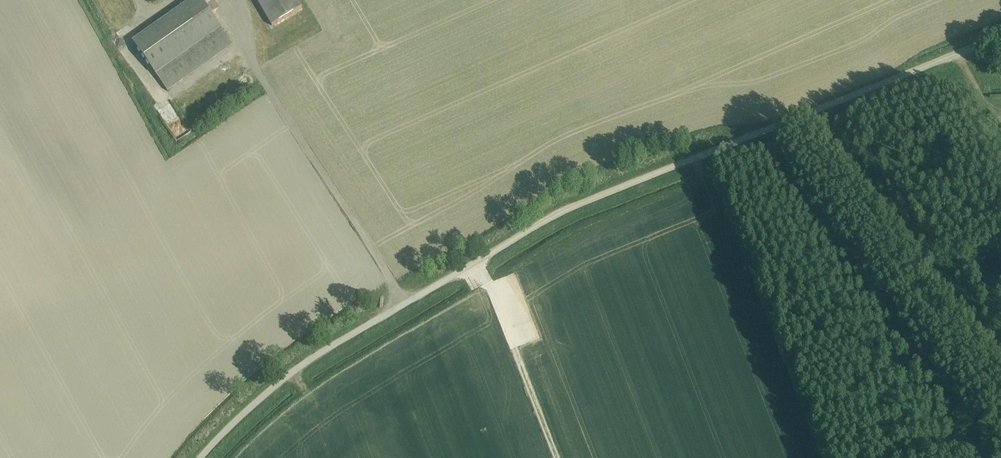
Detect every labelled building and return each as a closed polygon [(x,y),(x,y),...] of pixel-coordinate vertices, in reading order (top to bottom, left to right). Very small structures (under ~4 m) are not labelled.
[(165,88),(231,42),(201,0),(192,0),(133,42),(165,88)] [(272,26),(302,8),(297,0),(256,0),(272,26)]
